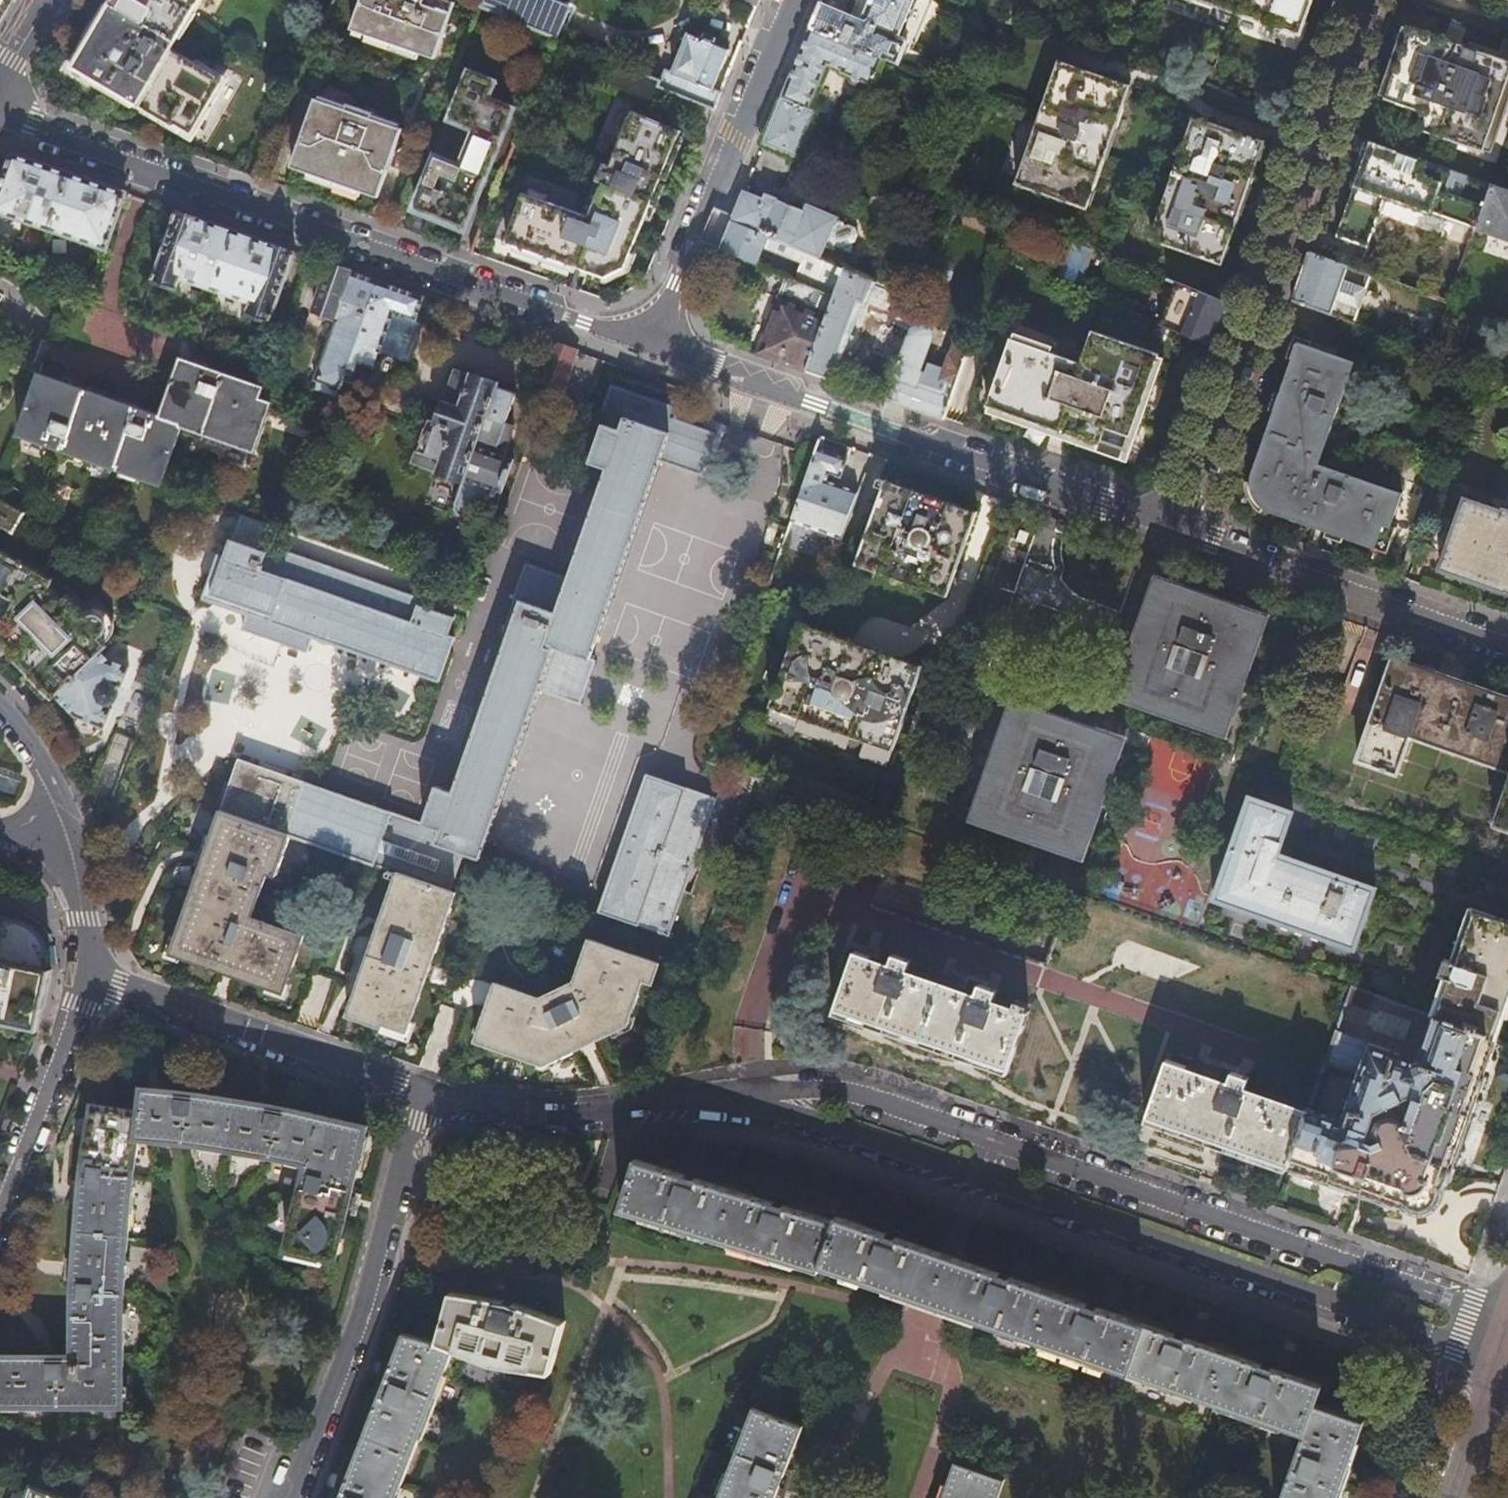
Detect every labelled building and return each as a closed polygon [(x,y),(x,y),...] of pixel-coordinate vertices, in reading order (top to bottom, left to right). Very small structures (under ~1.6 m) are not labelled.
[(200,0),(113,0),(74,65),(136,103),(170,125),(174,120),(190,131),(222,78),(171,47),(200,0)] [(353,27),(436,57),(457,2),(451,0),(363,0),(353,27)] [(481,6),(508,17),(515,0),(484,0),(481,6)] [(887,58),(911,0),(870,0),(862,18),(821,2),(816,15),(811,26),(883,56),(887,58)] [(1300,33),(1311,0),(1207,0),(1300,33)] [(1438,135),(1447,139),(1484,151),(1507,81),(1507,60),(1471,47),(1409,25),(1395,63),(1383,98),(1421,111),(1443,119),(1438,135)] [(872,83),(875,75),(883,56),(811,26),(794,68),(771,124),(764,143),(787,152),(807,105),(814,108),(833,63),(843,68),(842,71),(849,74),(866,81),(872,83)] [(715,108),(722,91),(714,87),(730,49),(715,43),(715,42),(704,37),(705,36),(702,35),(701,37),(689,32),(666,88),(715,108)] [(875,75),(966,112),(973,94),(887,58),(883,56),(875,75)] [(1058,59),(1016,182),(1086,208),(1129,84),(1058,59)] [(436,156),(416,205),(440,215),(466,225),(515,109),(488,98),(495,82),(470,72),(451,119),(476,129),(461,167),(436,156)] [(866,81),(849,74),(847,78),(849,85),(857,89),(864,85),(866,81)] [(317,96),(292,165),(326,177),(378,196),(404,128),(373,116),(375,111),(349,101),(347,106),(317,96)] [(682,131),(634,111),(611,165),(605,163),(598,179),(604,182),(590,215),(524,192),(505,241),(543,255),(605,277),(625,268),(652,202),(682,131)] [(1416,127),(1438,135),(1443,119),(1421,111),(1416,127)] [(1193,115),(1151,237),(1222,262),(1229,242),(1255,166),(1264,140),(1193,115)] [(1431,209),(1475,225),(1490,183),(1460,172),(1364,138),(1359,153),(1364,154),(1354,183),(1431,210),(1431,209)] [(272,148),(267,146),(260,162),(264,164),(272,148)] [(11,154),(0,186),(0,213),(48,230),(68,173),(40,164),(13,155),(11,154)] [(99,184),(68,173),(48,230),(104,249),(124,192),(99,184)] [(1490,183),(1475,225),(1475,226),(1507,238),(1507,189),(1490,183)] [(743,194),(732,221),(758,231),(772,199),(773,198),(764,194),(761,200),(743,194)] [(772,199),(758,231),(787,243),(801,211),(772,199)] [(818,255),(829,230),(834,218),(804,204),(801,211),(787,243),(818,255)] [(214,289),(235,231),(204,221),(175,210),(150,280),(175,289),(179,277),(214,289)] [(727,234),(721,248),(753,261),(758,249),(823,275),(819,287),(835,294),(845,266),(818,255),(787,243),(758,231),(732,221),(727,234)] [(818,255),(845,266),(849,252),(844,237),(829,230),(818,255)] [(269,323),(294,252),(268,243),(235,231),(214,289),(249,302),(245,314),(269,323)] [(1085,244),(1072,238),(1056,280),(1069,285),(1085,244)] [(1291,298),(1353,321),(1371,272),(1308,250),(1300,273),(1291,298)] [(312,379),(339,389),(348,364),(350,358),(355,345),(360,329),(365,316),(377,281),(348,271),(329,264),(314,308),(316,311),(333,318),(312,379)] [(845,266),(835,294),(807,369),(828,376),(840,345),(843,346),(845,339),(847,334),(845,333),(857,299),(864,301),(872,278),(845,266)] [(781,296),(760,352),(779,359),(807,369),(835,294),(819,287),(790,275),(782,296),(781,296)] [(1159,321),(1215,344),(1220,328),(1229,301),(1176,280),(1159,321)] [(414,319),(423,297),(377,281),(365,316),(410,332),(414,319)] [(921,301),(910,296),(903,313),(915,318),(921,301)] [(1445,313),(1436,338),(1463,348),(1472,322),(1445,313)] [(382,338),(376,354),(378,354),(378,353),(407,363),(422,322),(414,319),(410,332),(365,316),(360,329),(382,338)] [(915,318),(913,323),(886,396),(904,402),(946,417),(972,343),(974,338),(962,333),(960,339),(955,341),(950,354),(951,355),(946,370),(922,362),(932,335),(929,329),(931,323),(915,318)] [(355,345),(350,358),(372,366),(376,354),(382,338),(360,329),(355,345)] [(1161,352),(1136,343),(1093,329),(1082,360),(1011,335),(987,403),(1014,413),(1051,425),(1101,443),(1103,438),(1128,447),(1145,398),(1161,352)] [(1353,360),(1297,341),(1251,476),(1251,479),(1251,482),(1251,485),(1252,489),(1252,491),(1254,494),(1255,498),(1257,500),(1260,503),(1262,505),(1265,507),(1269,510),(1315,526),(1383,549),(1401,492),(1318,462),(1353,360)] [(553,342),(539,380),(562,388),(576,350),(567,347),(553,342)] [(181,427),(255,453),(272,403),(261,399),(265,387),(177,356),(167,387),(157,415),(36,373),(14,434),(161,485),(181,427)] [(348,364),(339,389),(361,396),(363,389),(368,391),(372,380),(367,378),(368,376),(354,371),(355,367),(348,364)] [(481,507),(493,511),(507,473),(512,458),(499,453),(502,446),(505,447),(513,424),(503,421),(513,392),(497,386),(498,385),(491,382),(493,378),(483,374),(474,371),(473,376),(467,373),(466,375),(453,370),(436,419),(427,416),(424,423),(420,422),(413,441),(417,442),(412,458),(434,466),(434,468),(437,470),(440,477),(453,481),(458,479),(458,478),(460,479),(460,481),(458,481),(453,494),(455,494),(453,501),(454,502),(452,507),(454,507),(456,512),(456,514),(469,518),(469,517),(474,514),(475,515),(477,515),(478,510),(480,511),(481,507)] [(455,892),(466,896),(495,815),(538,691),(578,705),(594,661),(590,659),(659,462),(701,477),(717,433),(699,427),(676,419),(680,408),(650,397),(611,384),(598,422),(603,423),(589,462),(607,469),(568,577),(525,562),(512,599),(519,601),(453,791),(435,785),(422,821),(239,757),(220,810),(289,834),(387,868),(455,892)] [(313,419),(327,424),(330,416),(336,398),(322,393),(313,419)] [(327,424),(326,428),(336,431),(340,420),(330,416),(327,424)] [(846,458),(817,448),(791,521),(783,542),(831,560),(838,539),(809,528),(828,473),(839,477),(846,458)] [(507,473),(493,511),(501,513),(515,476),(507,473)] [(885,479),(855,564),(946,596),(976,512),(924,493),(885,479)] [(1501,508),(1501,510),(1463,497),(1439,568),(1507,591),(1507,511),(1501,508)] [(24,512),(0,498),(0,525),(12,532),(24,512)] [(1050,601),(1059,576),(1028,565),(1036,543),(1008,533),(990,585),(1013,593),(1014,589),(1050,601)] [(242,628),(306,650),(311,635),(439,680),(455,636),(448,633),(454,616),(419,604),(421,597),(266,543),(264,549),(230,537),(224,555),(218,553),(202,597),(248,613),(242,628)] [(3,548),(2,549),(0,553),(0,591),(14,599),(0,623),(0,644),(1,644),(43,687),(52,697),(56,694),(74,712),(75,723),(82,732),(94,732),(101,723),(103,724),(111,706),(108,705),(110,700),(114,698),(117,690),(116,686),(118,682),(120,683),(128,664),(108,656),(100,650),(106,644),(98,636),(103,631),(105,626),(104,620),(101,615),(97,612),(92,612),(87,613),(83,617),(62,596),(57,601),(46,590),(52,577),(3,548)] [(1216,601),(1179,588),(1153,662),(1232,689),(1258,615),(1216,601)] [(768,706),(892,750),(922,666),(859,644),(798,622),(768,706)] [(1394,774),(1408,735),(1507,770),(1507,696),(1474,685),(1393,657),(1356,760),(1394,774)] [(1121,696),(1195,721),(1206,691),(1132,666),(1121,696)] [(1035,712),(1009,786),(1089,814),(1115,739),(1070,723),(1035,712)] [(741,772),(729,768),(727,774),(739,778),(741,772)] [(645,772),(597,909),(667,934),(715,797),(645,772)] [(18,777),(0,773),(0,790),(14,793),(18,777)] [(1492,824),(1507,829),(1507,778),(1492,824)] [(978,820),(1052,845),(1062,816),(989,790),(978,820)] [(1270,806),(1247,798),(1212,898),(1353,948),(1374,889),(1276,855),(1291,813),(1270,806)] [(289,834),(220,810),(170,952),(284,992),(305,933),(252,914),(267,871),(275,874),(289,834)] [(455,892),(387,868),(385,875),(394,878),(346,1013),(383,1026),(384,1022),(407,1030),(455,892)] [(1430,1015),(1431,1015),(1495,1037),(1507,1000),(1507,919),(1468,906),(1449,959),(1443,957),(1437,974),(1444,976),(1430,1015)] [(38,1028),(51,967),(47,966),(47,951),(43,941),(41,936),(34,928),(27,922),(22,920),(16,917),(0,914),(0,1020),(38,1028)] [(651,983),(658,963),(587,939),(572,981),(538,995),(496,980),(475,1039),(544,1064),(626,1025),(642,980),(651,983)] [(883,950),(879,959),(889,963),(892,953),(883,950)] [(975,993),(965,989),(908,969),(911,960),(892,953),(889,963),(879,959),(853,951),(833,1009),(874,1023),(961,1053),(1008,1069),(1029,1011),(1025,1010),(1027,1005),(1013,1000),(1011,1005),(995,999),(998,990),(979,983),(975,993)] [(318,1000),(325,980),(313,976),(306,996),(318,1000)] [(968,979),(965,989),(975,993),(979,983),(968,979)] [(1307,1107),(1286,1166),(1365,1194),(1363,1198),(1368,1200),(1373,1202),(1375,1197),(1400,1205),(1402,1204),(1408,1209),(1414,1212),(1420,1212),(1426,1211),(1432,1208),(1436,1204),(1440,1197),(1442,1191),(1441,1186),(1444,1184),(1466,1123),(1495,1037),(1431,1015),(1418,1054),(1412,1056),(1334,1029),(1322,1063),(1356,1075),(1341,1119),(1307,1107)] [(1216,1142),(1286,1166),(1307,1107),(1245,1086),(1248,1077),(1230,1070),(1227,1080),(1216,1076),(1166,1059),(1146,1118),(1216,1142)] [(1220,1067),(1216,1076),(1227,1080),(1230,1070),(1220,1067)] [(359,1123),(331,1116),(288,1106),(268,1102),(238,1097),(199,1091),(143,1085),(139,1109),(92,1102),(82,1162),(80,1183),(74,1239),(73,1265),(72,1293),(73,1352),(45,1352),(0,1352),(0,1403),(124,1404),(125,1283),(130,1221),(134,1190),(141,1136),(240,1150),(306,1161),(287,1248),(335,1260),(367,1125),(359,1123)] [(635,1155),(617,1205),(817,1273),(819,1267),(1303,1432),(1280,1497),(1336,1497),(1353,1448),(1363,1418),(1316,1402),(1323,1381),(1299,1373),(1230,1350),(1183,1334),(1126,1315),(1056,1291),(1017,1277),(951,1255),(901,1238),(855,1222),(835,1215),(833,1222),(809,1214),(748,1194),(697,1176),(654,1162),(635,1155)] [(448,1341),(492,1356),(544,1375),(563,1322),(505,1302),(453,1283),(445,1306),(433,1338),(398,1326),(374,1395),(337,1497),(392,1497),(448,1341)] [(802,1426),(751,1407),(716,1497),(774,1497),(802,1426)] [(1003,1478),(953,1461),(940,1497),(996,1497),(1003,1478)] [(32,1484),(26,1497),(69,1497),(32,1484)]
